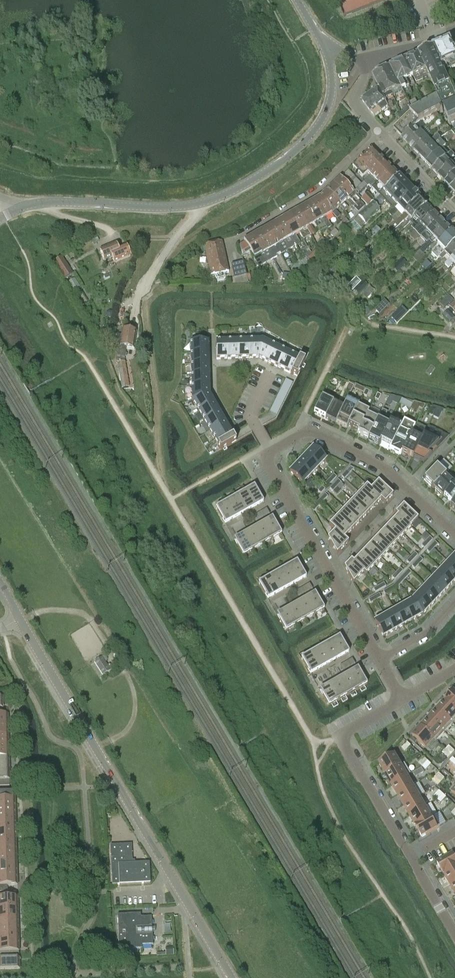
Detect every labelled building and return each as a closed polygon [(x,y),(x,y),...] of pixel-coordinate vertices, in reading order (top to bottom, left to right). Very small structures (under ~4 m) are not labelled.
[(434,47),(445,73),(454,69),(454,50),(450,40),(434,47)] [(410,112),(411,113),(418,120),(419,122),(433,114),(437,112),(443,109),(450,123),(454,121),(454,96),(453,92),(450,85),(451,85),(445,73),(442,66),(434,47),(419,54),(429,77),(436,92),(439,97),(410,112)] [(419,54),(406,59),(414,77),(413,77),(416,83),(429,77),(419,54)] [(400,62),(398,63),(406,80),(407,80),(408,79),(413,77),(414,77),(406,59),(405,60),(400,62)] [(392,65),(390,66),(401,90),(402,90),(403,89),(406,88),(410,87),(407,80),(406,80),(398,63),(392,65)] [(383,69),(381,70),(392,94),(394,94),(401,90),(390,66),(388,67),(383,69)] [(376,73),(372,74),(379,88),(385,100),(393,97),(392,94),(381,70),(376,73)] [(386,103),(379,88),(371,95),(382,112),(388,108),(386,103)] [(382,112),(371,95),(362,100),(371,114),(375,118),(382,112)] [(415,100),(410,103),(413,109),(419,107),(415,100)] [(411,113),(394,129),(401,136),(402,138),(416,125),(419,122),(411,113)] [(416,125),(402,138),(407,143),(408,144),(422,131),(420,130),(416,125)] [(422,131),(408,144),(413,149),(414,150),(428,137),(427,136),(422,131)] [(428,137),(414,150),(419,155),(420,157),(440,138),(441,137),(440,136),(438,134),(431,141),(428,137)] [(440,138),(420,157),(425,162),(427,164),(443,148),(446,145),(445,143),(440,138)] [(364,168),(378,155),(372,148),(352,167),(357,172),(362,167),(364,168)] [(443,148),(427,164),(431,168),(432,170),(449,154),(448,153),(443,148)] [(432,170),(437,175),(439,176),(452,163),(451,161),(450,161),(454,156),(454,155),(451,151),(449,154),(432,170)] [(385,162),(378,155),(364,168),(362,167),(357,172),(362,177),(367,173),(370,176),(385,162)] [(439,176),(443,181),(445,183),(454,173),(454,160),(452,163),(439,176)] [(362,185),(357,189),(361,193),(368,186),(372,189),(392,170),(385,162),(370,176),(361,185),(362,185)] [(392,170),(372,189),(378,196),(399,176),(392,170)] [(349,182),(354,177),(348,171),(343,175),(349,182)] [(445,183),(449,187),(450,189),(454,184),(454,173),(445,183)] [(399,176),(378,196),(392,210),(413,190),(399,176)] [(354,177),(349,182),(357,189),(362,185),(361,185),(354,177)] [(333,185),(332,186),(346,200),(354,208),(354,209),(359,213),(365,207),(361,203),(360,201),(356,205),(350,197),(354,193),(340,178),(333,185)] [(327,191),(326,192),(340,206),(344,212),(345,211),(348,209),(343,203),(346,200),(332,186),(327,191)] [(413,190),(392,210),(393,211),(388,215),(391,218),(398,212),(401,216),(419,198),(413,190)] [(320,197),(319,197),(332,214),(337,219),(337,220),(340,217),(335,211),(340,206),(326,192),(320,197)] [(364,204),(371,197),(367,194),(361,200),(364,204)] [(313,201),(311,202),(327,229),(328,229),(331,227),(326,217),(332,214),(319,197),(313,201)] [(371,197),(364,204),(367,206),(367,207),(372,202),(374,200),(373,200),(371,197)] [(419,198),(401,216),(386,231),(389,235),(408,217),(411,220),(426,205),(419,198)] [(305,206),(304,206),(314,224),(320,235),(321,234),(324,232),(323,231),(327,229),(311,202),(305,206)] [(368,208),(349,225),(357,233),(380,211),(377,208),(372,202),(367,207),(368,208)] [(412,226),(407,231),(410,234),(414,231),(433,212),(426,205),(411,220),(411,221),(409,223),(412,226)] [(297,210),(296,211),(309,235),(310,237),(311,236),(312,236),(315,234),(311,226),(314,224),(304,206),(297,210)] [(354,211),(350,214),(354,218),(359,213),(354,209),(354,210),(354,211)] [(290,215),(289,215),(299,233),(303,241),(304,240),(307,238),(306,237),(309,235),(296,211),(290,215)] [(433,212),(414,231),(419,237),(439,218),(433,212)] [(282,219),(281,220),(296,246),(297,245),(300,244),(295,235),(299,233),(289,215),(282,219)] [(439,218),(419,237),(420,238),(425,244),(445,224),(439,218)] [(340,223),(344,227),(349,223),(345,219),(340,223)] [(275,223),(273,224),(283,242),(288,250),(296,246),(281,220),(275,223)] [(344,227),(340,223),(336,228),(340,232),(344,227)] [(267,228),(266,228),(280,253),(281,254),(282,254),(284,252),(288,250),(283,242),(273,224),(267,228)] [(422,248),(419,251),(422,254),(423,255),(432,246),(434,248),(437,245),(451,231),(445,224),(425,244),(421,248),(422,248)] [(376,227),(371,232),(375,236),(380,231),(376,227)] [(259,232),(258,233),(273,259),(274,259),(277,257),(276,255),(280,253),(266,228),(259,232)] [(335,230),(330,235),(333,238),(338,233),(335,230)] [(437,245),(439,248),(432,254),(436,259),(454,241),(454,235),(451,231),(437,245)] [(252,237),(251,237),(266,264),(267,263),(273,259),(258,233),(252,237)] [(330,235),(324,241),(328,244),(333,238),(330,235)] [(245,243),(239,246),(242,257),(250,253),(259,267),(266,264),(251,237),(244,241),(245,243)] [(328,244),(324,241),(322,239),(317,244),(322,249),(328,244)] [(436,259),(437,260),(439,258),(441,261),(446,256),(449,260),(454,254),(454,241),(436,259)] [(222,242),(204,246),(211,276),(215,275),(216,279),(218,281),(224,280),(226,278),(225,273),(229,272),(222,242)] [(115,245),(100,251),(104,262),(112,258),(115,264),(130,257),(126,246),(118,250),(115,245)] [(315,256),(309,251),(307,247),(300,252),(303,257),(308,262),(308,261),(310,262),(315,256)] [(449,260),(444,264),(448,268),(453,264),(454,266),(454,254),(449,260)] [(62,257),(53,263),(64,280),(73,274),(62,257)] [(303,257),(297,263),(303,269),(308,263),(307,262),(308,262),(303,257)] [(401,258),(392,268),(398,273),(407,263),(401,258)] [(74,259),(68,263),(74,272),(79,269),(74,259)] [(425,270),(431,264),(429,261),(422,268),(425,270)] [(243,262),(231,265),(234,279),(246,276),(246,275),(245,272),(243,262)] [(303,269),(297,263),(291,269),(296,275),(303,269)] [(431,264),(425,270),(428,274),(434,267),(431,264)] [(337,265),(331,271),(334,274),(341,268),(337,265)] [(329,285),(334,281),(334,280),(327,273),(321,280),(328,287),(329,285)] [(75,279),(66,284),(72,294),(81,289),(75,279)] [(356,279),(347,287),(351,291),(358,285),(360,283),(356,279)] [(343,289),(334,281),(329,285),(341,291),(343,289)] [(363,281),(354,290),(358,295),(368,286),(363,281)] [(371,285),(363,294),(367,298),(374,291),(372,289),(373,288),(371,285)] [(421,287),(414,294),(419,299),(426,292),(421,287)] [(448,296),(439,304),(444,309),(449,304),(450,305),(453,301),(448,296)] [(384,301),(375,310),(379,314),(388,305),(384,301)] [(401,309),(390,319),(395,324),(396,324),(406,314),(401,309)] [(442,315),(452,326),(454,323),(454,318),(448,311),(442,315)] [(119,347),(116,360),(124,362),(126,348),(133,349),(136,332),(123,330),(120,347),(120,348),(119,347)] [(263,340),(249,341),(249,359),(259,358),(263,340)] [(263,340),(259,358),(267,363),(275,347),(263,340)] [(227,341),(216,342),(216,360),(228,359),(227,341)] [(238,341),(227,341),(228,359),(238,359),(238,341)] [(249,341),(238,341),(238,359),(249,359),(249,341)] [(208,342),(190,343),(191,354),(208,353),(208,342)] [(275,347),(267,363),(277,368),(285,352),(275,347)] [(285,352),(277,368),(287,372),(295,356),(285,352)] [(208,353),(191,354),(191,365),(209,364),(208,353)] [(295,356),(287,372),(296,377),(297,377),(305,361),(304,361),(295,356)] [(125,363),(117,364),(121,389),(129,388),(125,363)] [(209,364),(191,365),(191,375),(209,375),(209,364)] [(209,375),(191,375),(192,386),(209,386),(209,375)] [(270,412),(278,416),(294,383),(286,379),(270,412)] [(355,385),(353,389),(363,394),(365,390),(355,385)] [(209,386),(192,386),(192,400),(210,395),(209,386)] [(199,413),(215,404),(210,395),(192,400),(199,413)] [(387,403),(386,405),(390,407),(392,402),(394,397),(390,396),(387,403)] [(343,407),(322,397),(314,413),(335,423),(343,407)] [(348,426),(358,406),(359,405),(347,399),(343,407),(335,423),(347,429),(348,426)] [(406,402),(404,407),(410,410),(410,408),(411,406),(412,405),(406,402)] [(205,422),(220,414),(215,404),(199,413),(205,422)] [(358,431),(368,414),(369,411),(358,406),(348,426),(358,431)] [(392,419),(386,416),(387,412),(382,410),(378,419),(368,439),(379,445),(380,442),(392,419)] [(433,417),(438,420),(442,412),(436,410),(434,414),(433,416),(433,417)] [(210,432),(225,423),(220,414),(205,422),(210,432)] [(368,439),(378,419),(368,414),(358,431),(357,434),(368,439)] [(390,447),(402,424),(392,419),(380,442),(390,447)] [(415,426),(404,421),(403,423),(392,445),(389,450),(400,456),(402,453),(415,426)] [(215,441),(231,432),(225,423),(210,432),(215,441)] [(424,431),(415,426),(402,453),(411,458),(424,431)] [(411,458),(420,462),(425,457),(427,460),(437,449),(435,447),(442,440),(424,431),(411,458)] [(231,432),(215,441),(220,450),(236,442),(231,432)] [(326,460),(313,448),(305,456),(318,468),(326,460)] [(310,476),(318,468),(305,456),(298,464),(310,476)] [(310,476),(298,464),(290,472),(303,484),(310,476)] [(423,480),(432,489),(448,473),(439,464),(423,480)] [(432,489),(441,497),(454,482),(454,479),(448,473),(432,489)] [(367,485),(366,486),(381,500),(385,504),(393,495),(378,481),(371,489),(367,485)] [(454,500),(454,482),(441,497),(442,497),(444,495),(452,503),(450,505),(454,500)] [(263,502),(254,486),(244,492),(253,507),(262,502),(263,503),(263,502)] [(359,494),(374,508),(381,500),(366,486),(359,494)] [(253,507),(244,492),(235,497),(244,513),(253,507)] [(352,501),(366,515),(374,508),(359,494),(352,501)] [(235,497),(226,502),(234,518),(244,513),(235,497)] [(366,515),(352,501),(344,509),(359,523),(366,515)] [(234,518),(226,502),(216,508),(225,523),(234,518)] [(411,528),(410,527),(418,519),(403,505),(395,514),(397,515),(411,528)] [(257,515),(260,519),(270,513),(267,509),(257,515)] [(337,517),(352,531),(359,523),(344,509),(337,517)] [(390,523),(403,536),(411,528),(397,515),(390,523)] [(352,531),(337,517),(330,525),(344,538),(352,531)] [(272,540),(282,534),(272,518),(272,519),(263,524),(272,540)] [(383,531),(396,544),(403,536),(390,523),(383,531)] [(272,540),(263,524),(254,530),(262,545),(272,540)] [(348,542),(344,538),(330,525),(329,525),(335,531),(327,538),(337,555),(348,542)] [(254,530),(244,535),(253,551),(262,545),(254,530)] [(389,551),(396,544),(383,531),(375,539),(389,551)] [(253,551),(244,535),(234,541),(243,556),(253,551)] [(368,546),(381,559),(389,551),(375,539),(368,546)] [(381,559),(368,546),(361,554),(374,567),(381,559)] [(374,567),(361,554),(353,562),(367,575),(374,567)] [(367,575),(353,562),(351,560),(344,568),(353,584),(364,573),(366,575),(367,575)] [(306,578),(297,561),(287,567),(296,582),(305,577),(306,578)] [(441,570),(454,582),(454,581),(454,569),(448,562),(441,570)] [(296,582),(287,567),(278,572),(287,588),(296,582)] [(408,570),(402,577),(405,579),(411,573),(408,570)] [(441,570),(433,578),(446,590),(454,582),(441,570)] [(278,572),(268,577),(277,593),(287,588),(278,572)] [(277,593),(268,577),(259,583),(267,599),(277,593)] [(405,579),(402,577),(396,583),(399,585),(405,579)] [(433,578),(426,585),(439,597),(446,590),(433,578)] [(311,584),(298,589),(301,595),(313,589),(311,584)] [(439,597),(426,585),(419,593),(432,605),(439,597)] [(385,595),(395,590),(393,586),(383,592),(385,595)] [(315,615),(324,609),(315,593),(314,593),(315,594),(306,599),(315,615)] [(432,605),(419,593),(411,601),(423,615),(432,605)] [(315,615),(306,599),(296,605),(305,620),(315,615)] [(411,622),(423,615),(411,601),(402,606),(411,622)] [(296,605),(287,610),(296,626),(305,620),(296,605)] [(402,627),(411,622),(402,606),(393,611),(402,627)] [(296,626),(287,610),(277,616),(286,631),(296,626)] [(402,627),(393,611),(384,616),(393,632),(402,627)] [(384,616),(375,622),(384,637),(393,632),(384,616)] [(349,653),(340,636),(330,642),(339,657),(348,652),(348,653),(349,653)] [(339,657),(330,642),(320,647),(329,663),(339,657)] [(320,647),(311,653),(320,668),(329,663),(320,647)] [(320,668),(311,653),(301,658),(310,674),(320,668)] [(105,656),(94,662),(102,676),(113,670),(110,664),(108,666),(105,662),(108,660),(105,656)] [(342,670),(356,664),(354,659),(340,665),(342,670)] [(357,690),(367,684),(358,668),(357,668),(358,669),(348,675),(357,690)] [(357,690),(348,675),(339,680),(348,695),(357,690)] [(339,680),(330,685),(338,701),(348,695),(339,680)] [(338,701),(330,685),(320,691),(329,706),(338,701)] [(446,701),(454,709),(454,693),(454,692),(446,701)] [(438,710),(453,724),(454,722),(454,709),(446,701),(438,710)] [(438,710),(430,719),(445,733),(453,724),(438,710)] [(9,725),(8,714),(3,714),(3,715),(0,715),(0,726),(9,725)] [(445,733),(430,719),(421,727),(435,740),(434,740),(437,742),(445,733)] [(9,725),(0,726),(0,736),(9,736),(9,725)] [(435,740),(421,727),(413,737),(426,749),(434,740),(435,740)] [(0,736),(0,747),(9,747),(9,736),(0,736)] [(407,742),(402,749),(405,752),(411,746),(407,742)] [(446,750),(451,755),(454,751),(449,746),(446,750)] [(0,747),(0,758),(9,758),(9,747),(0,747)] [(451,755),(446,750),(442,753),(448,759),(451,755)] [(386,775),(401,766),(395,755),(379,764),(386,775)] [(0,758),(0,769),(10,769),(9,758),(0,758)] [(422,767),(428,761),(424,758),(419,764),(422,767)] [(422,767),(426,771),(431,764),(428,761),(422,767)] [(407,776),(401,766),(386,775),(392,785),(407,776)] [(422,768),(413,773),(415,777),(424,772),(422,768)] [(0,769),(0,780),(10,780),(10,769),(0,769)] [(439,773),(432,781),(438,786),(445,779),(439,773)] [(413,786),(407,776),(392,785),(398,795),(413,786)] [(419,797),(413,786),(398,795),(404,806),(419,797)] [(438,800),(443,794),(439,791),(434,797),(438,800)] [(16,809),(15,798),(15,792),(5,792),(0,792),(0,810),(16,809)] [(443,794),(438,800),(441,803),(447,798),(443,794)] [(419,797),(404,806),(410,816),(425,807),(419,797)] [(431,817),(425,807),(410,816),(416,826),(431,817)] [(0,810),(0,821),(16,820),(16,809),(0,810)] [(441,812),(435,815),(440,824),(446,821),(441,812)] [(434,816),(431,817),(416,826),(422,837),(440,827),(434,816)] [(16,820),(0,821),(0,831),(16,831),(16,820)] [(16,831),(0,831),(0,842),(17,842),(16,831)] [(0,842),(0,853),(17,853),(17,842),(0,842)] [(133,864),(132,844),(110,845),(112,885),(150,883),(149,863),(133,864)] [(17,853),(0,853),(0,864),(17,863),(17,853)] [(454,868),(454,858),(453,855),(438,864),(444,875),(454,868)] [(0,864),(0,875),(18,874),(17,863),(0,864)] [(444,875),(450,885),(454,882),(454,868),(444,875)] [(0,875),(0,892),(8,892),(7,886),(18,885),(18,874),(0,875)] [(18,908),(18,897),(0,897),(0,908),(18,908)] [(0,908),(0,919),(19,919),(18,908),(0,908)] [(141,918),(141,914),(118,915),(119,950),(142,949),(142,945),(153,945),(152,917),(141,918)] [(0,919),(0,930),(19,929),(19,919),(0,919)] [(0,930),(0,941),(19,940),(19,929),(0,930)] [(20,951),(19,940),(0,941),(0,952),(20,951)] [(20,969),(20,951),(0,952),(0,969),(20,969)]
